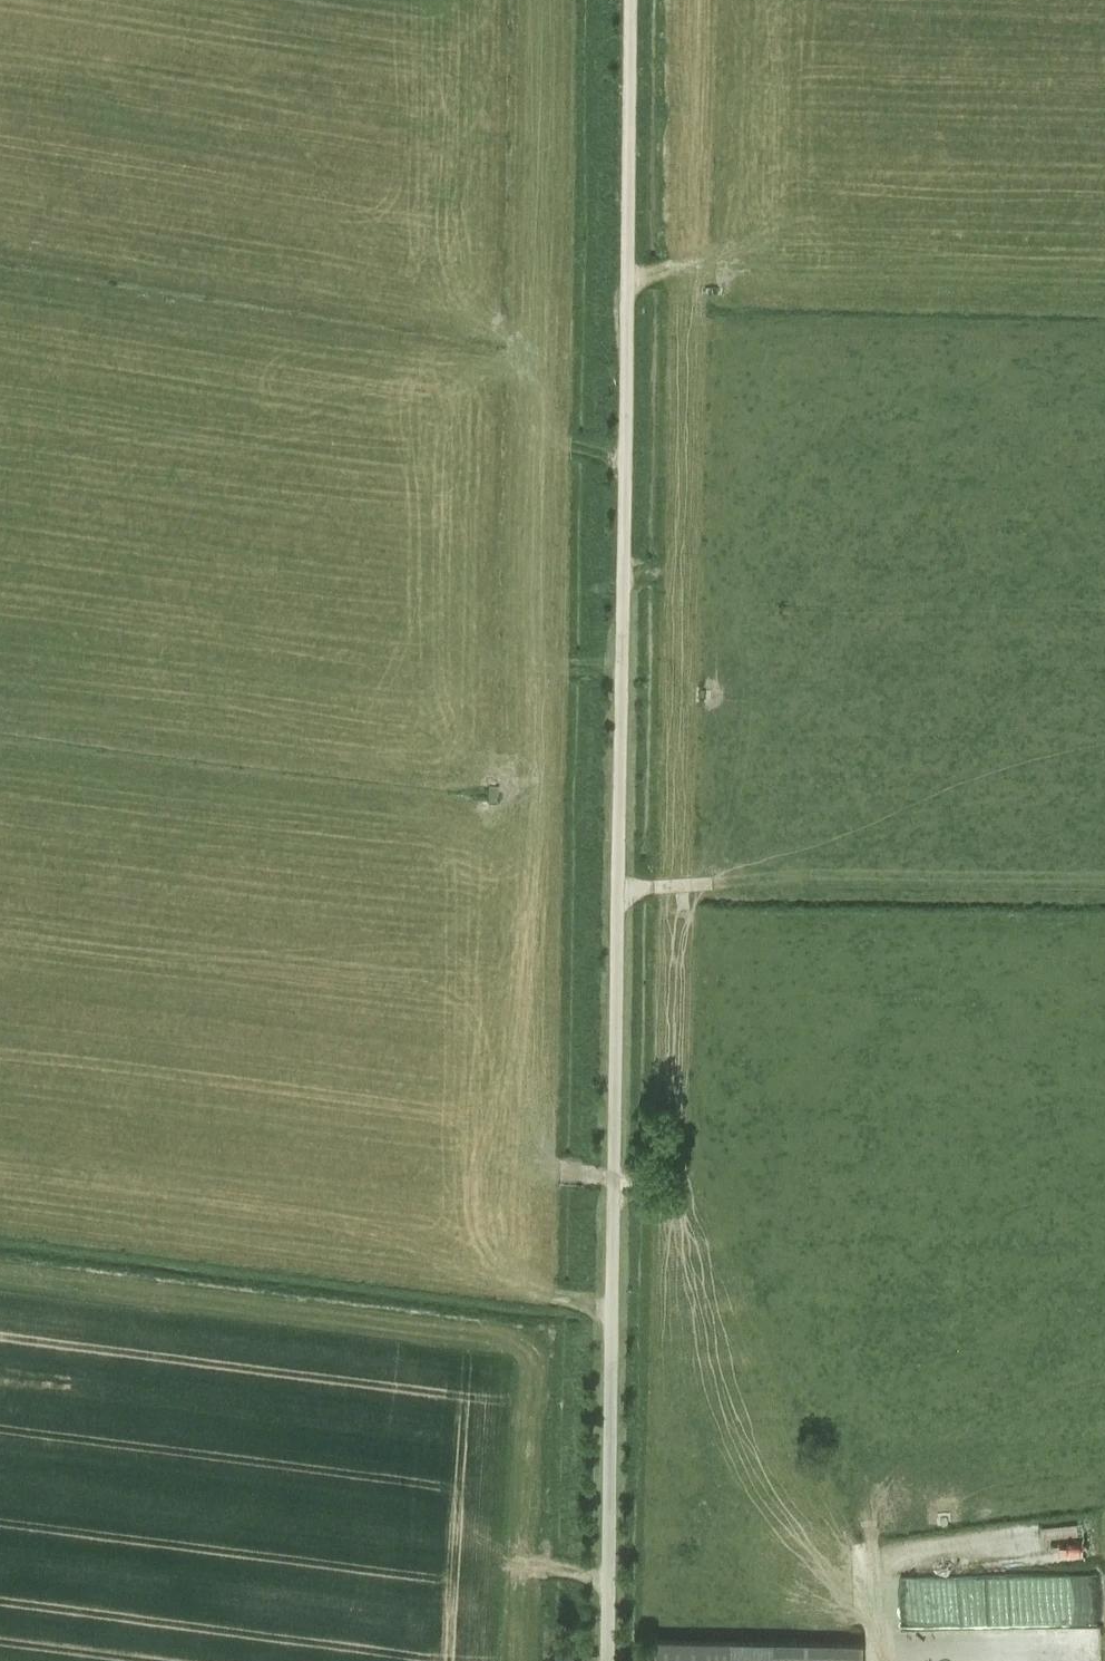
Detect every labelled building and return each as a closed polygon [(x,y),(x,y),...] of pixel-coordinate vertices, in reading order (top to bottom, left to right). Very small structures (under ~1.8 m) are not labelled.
[(1100,1618),(1099,1568),(933,1572),(934,1622),(1100,1618)] [(664,1660),(863,1660),(863,1638),(729,1637),(729,1623),(664,1622),(664,1660)] [(927,1622),(900,1622),(900,1660),(927,1660),(927,1622)]
